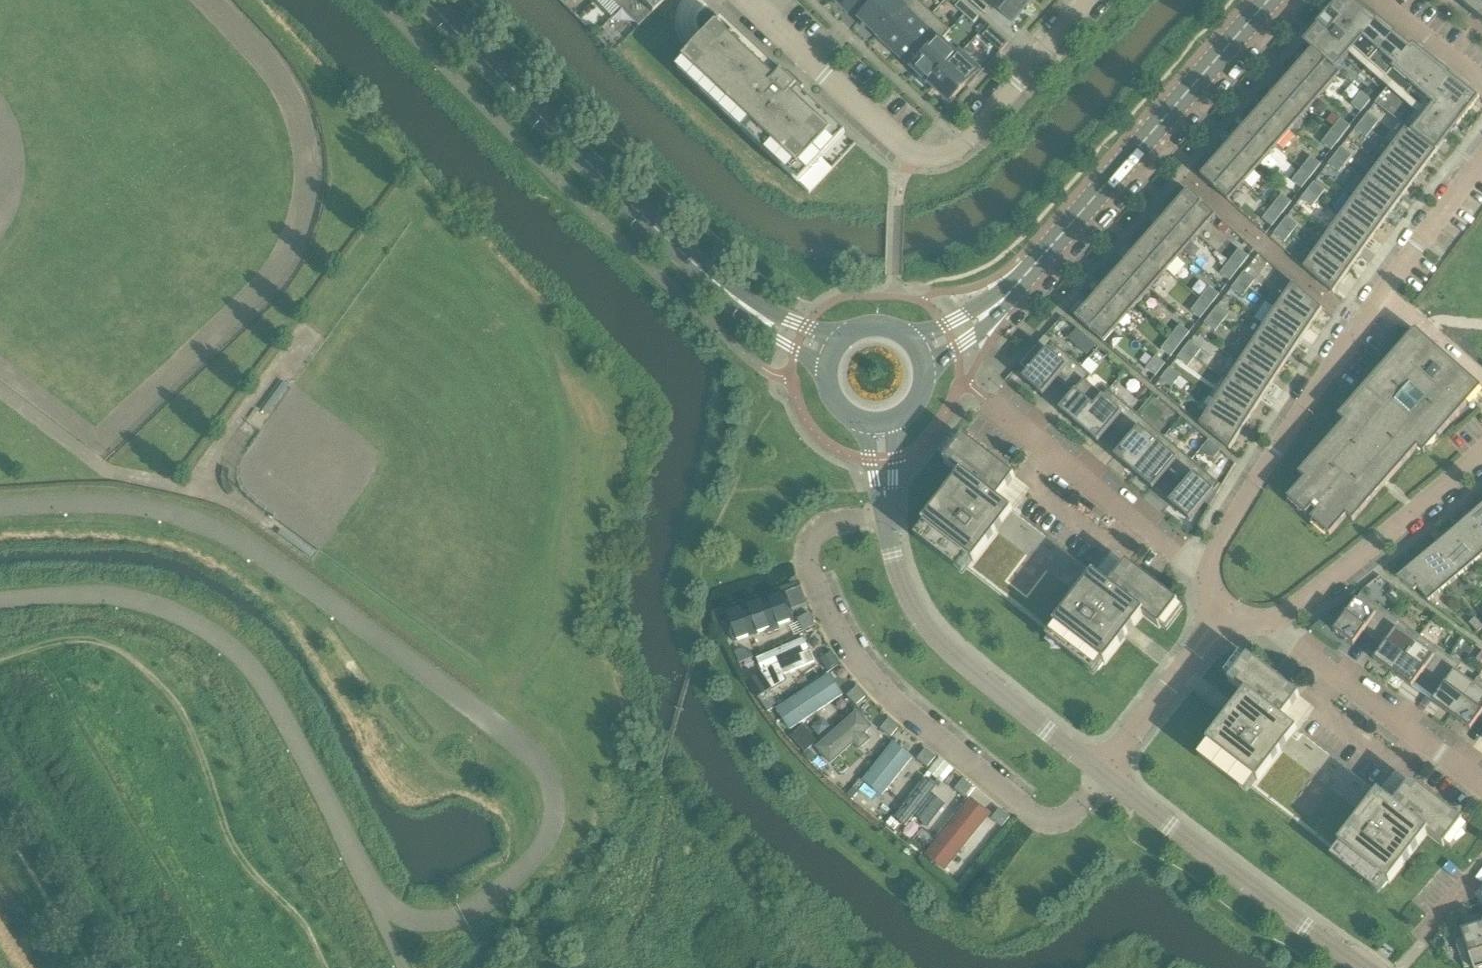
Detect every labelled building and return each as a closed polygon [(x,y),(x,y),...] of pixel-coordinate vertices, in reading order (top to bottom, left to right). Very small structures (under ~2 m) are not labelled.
[(620,9),(629,0),(611,0),(620,9)] [(620,9),(637,27),(665,0),(629,0),(620,9)] [(850,13),(862,0),(836,0),(850,13)] [(909,0),(878,0),(873,5),(861,18),(879,35),(912,0),(911,0),(910,1),(909,0)] [(918,0),(912,0),(879,35),(897,51),(932,14),(918,0)] [(1024,0),(968,0),(985,15),(993,6),(1012,22),(1028,4),(1024,0)] [(1312,51),(1312,50),(1340,75),(1340,74),(1336,70),(1345,60),(1344,59),(1379,19),(1369,10),(1366,13),(1350,0),(1341,0),(1303,43),(1312,51)] [(1481,23),(1481,0),(1464,0),(1460,5),(1481,23)] [(969,9),(960,1),(955,7),(964,15),(969,9)] [(979,17),(969,9),(964,15),(973,23),(979,17)] [(950,30),(932,14),(897,51),(914,68),(950,30)] [(1381,19),(1379,19),(1344,59),(1345,60),(1353,50),(1387,79),(1413,50),(1396,36),(1397,34),(1379,21),(1381,19)] [(784,77),(724,21),(699,47),(677,71),(800,186),(847,136),(799,91),(804,87),(788,72),(784,77)] [(1008,43),(990,27),(982,36),(1000,53),(1008,43)] [(950,31),(950,30),(914,68),(932,84),(963,51),(962,50),(956,57),(940,42),(950,31)] [(1312,51),(1297,68),(1324,92),(1340,75),(1312,50),(1312,51)] [(975,75),(981,68),(963,51),(932,84),(950,101),(965,85),(968,88),(978,78),(975,75)] [(1375,104),(1406,128),(1437,152),(1437,151),(1436,150),(1455,125),(1457,126),(1480,98),(1448,73),(1447,75),(1419,52),(1394,80),(1375,104)] [(1297,68),(1281,86),(1308,110),(1324,92),(1297,68)] [(1281,86),(1265,104),(1292,128),(1308,110),(1281,86)] [(1367,88),(1363,94),(1370,100),(1375,94),(1367,88)] [(1370,100),(1359,92),(1350,104),(1360,113),(1370,100)] [(1265,104),(1249,122),(1276,146),(1292,128),(1265,104)] [(1368,113),(1361,121),(1372,130),(1379,121),(1368,113)] [(1339,118),(1329,130),(1340,139),(1350,126),(1339,118)] [(1372,130),(1361,121),(1355,130),(1366,138),(1372,130)] [(1249,122),(1233,140),(1260,165),(1276,146),(1249,122)] [(1406,128),(1392,145),(1424,169),(1437,152),(1406,128)] [(1340,139),(1329,130),(1320,142),(1331,151),(1340,139)] [(1233,140),(1217,159),(1244,183),(1260,165),(1233,140)] [(1392,145),(1379,163),(1411,186),(1424,169),(1392,145)] [(1341,148),(1334,156),(1345,165),(1352,156),(1341,148)] [(1309,156),(1300,168),(1311,177),(1320,164),(1309,156)] [(1345,165),(1334,156),(1328,165),(1338,173),(1345,165)] [(1244,183),(1217,159),(1200,177),(1228,201),(1244,183)] [(1379,163),(1366,180),(1398,203),(1411,186),(1379,163)] [(1311,177),(1300,168),(1290,180),(1301,189),(1311,177)] [(1366,180),(1353,198),(1385,221),(1398,203),(1366,180)] [(1314,182),(1307,191),(1318,199),(1325,191),(1314,182)] [(1188,191),(1172,210),(1199,234),(1215,216),(1188,191)] [(1318,199),(1307,191),(1301,199),(1311,208),(1318,199)] [(1280,194),(1270,206),(1281,214),(1291,202),(1280,194)] [(1353,198),(1340,215),(1372,238),(1385,221),(1353,198)] [(1281,214),(1270,206),(1261,218),(1272,227),(1281,214)] [(1172,210),(1156,228),(1183,252),(1199,234),(1172,210)] [(1340,215),(1328,233),(1360,256),(1372,238),(1340,215)] [(1287,217),(1280,226),(1291,234),(1297,226),(1287,217)] [(1291,234),(1280,226),(1273,234),(1284,243),(1291,234)] [(1156,228),(1140,246),(1167,270),(1183,252),(1156,228)] [(1328,233),(1315,251),(1347,273),(1360,256),(1328,233)] [(1140,246),(1124,264),(1151,289),(1167,270),(1140,246)] [(1237,248),(1228,260),(1239,269),(1248,257),(1237,248)] [(1347,273),(1315,251),(1303,268),(1333,294),(1347,273)] [(1239,269),(1228,260),(1218,273),(1229,281),(1239,269)] [(1124,264),(1108,283),(1135,307),(1151,289),(1124,264)] [(1244,272),(1238,280),(1249,289),(1255,280),(1244,272)] [(1249,289),(1238,280),(1231,289),(1242,297),(1249,289)] [(1108,283),(1092,301),(1119,325),(1135,307),(1108,283)] [(1292,283),(1276,307),(1308,329),(1322,309),(1292,283)] [(1208,286),(1198,298),(1209,307),(1219,295),(1208,286)] [(1209,307),(1198,298),(1189,311),(1200,319),(1209,307)] [(1119,325),(1092,301),(1075,319),(1103,343),(1119,325)] [(1217,306),(1210,315),(1221,323),(1228,315),(1217,306)] [(1276,307),(1264,325),(1296,347),(1308,329),(1276,307)] [(1221,323),(1210,315),(1204,323),(1215,332),(1221,323)] [(1178,324),(1169,336),(1180,345),(1189,333),(1178,324)] [(1264,325),(1252,343),(1284,365),(1296,347),(1264,325)] [(1306,516),(1312,510),(1316,513),(1310,520),(1329,536),(1347,517),(1353,522),(1418,448),(1424,453),(1481,388),(1415,330),(1338,417),(1344,422),(1298,474),(1304,479),(1287,499),(1306,516)] [(1180,345),(1169,336),(1159,349),(1170,357),(1180,345)] [(1190,341),(1183,350),(1194,358),(1201,350),(1190,341)] [(1056,380),(1064,387),(1081,367),(1053,343),(1044,354),(1028,372),(1022,379),(1042,396),(1056,380)] [(1252,343),(1240,361),(1273,383),(1284,365),(1252,343)] [(1035,347),(1020,365),(1028,372),(1044,354),(1035,347)] [(1194,358),(1183,350),(1177,358),(1187,367),(1194,358)] [(1145,369),(1155,376),(1165,364),(1156,356),(1145,369)] [(1240,361),(1228,380),(1261,401),(1273,383),(1240,361)] [(1059,410),(1078,426),(1109,391),(1108,390),(1103,396),(1086,382),(1091,376),(1081,367),(1064,387),(1073,394),(1059,410)] [(1160,380),(1171,388),(1181,375),(1169,368),(1160,380)] [(1228,380),(1216,398),(1249,419),(1261,401),(1228,380)] [(1112,426),(1120,433),(1136,414),(1109,391),(1078,426),(1097,443),(1112,426)] [(1249,419),(1216,398),(1199,425),(1229,450),(1249,419)] [(1114,457),(1133,473),(1164,437),(1136,414),(1120,433),(1128,440),(1114,457)] [(1167,472),(1175,480),(1191,460),(1164,437),(1133,473),(1152,489),(1167,472)] [(924,525),(919,532),(1098,669),(1103,663),(1105,664),(1143,615),(1159,628),(1178,603),(1127,563),(1109,586),(998,500),(1015,477),(963,438),(944,462),(960,475),(923,524),(924,525)] [(1191,460),(1175,480),(1183,487),(1169,503),(1189,520),(1220,485),(1191,460)] [(1402,478),(1395,486),(1401,491),(1408,483),(1402,478)] [(1469,517),(1481,532),(1481,506),(1469,517)] [(1453,531),(1478,560),(1481,557),(1481,532),(1469,517),(1453,531)] [(1453,531),(1436,545),(1461,575),(1478,560),(1453,531)] [(1436,545),(1420,559),(1444,589),(1461,575),(1436,545)] [(1444,589),(1420,559),(1396,578),(1414,591),(1417,589),(1428,602),(1444,589)] [(801,588),(786,594),(792,610),(807,605),(801,588)] [(1363,632),(1373,640),(1391,615),(1361,593),(1333,631),(1353,645),(1363,632)] [(785,595),(721,616),(731,648),(796,626),(785,595)] [(810,615),(799,620),(804,631),(815,625),(810,615)] [(1373,660),(1393,674),(1420,636),(1391,615),(1373,640),(1383,647),(1373,660)] [(1469,624),(1478,633),(1481,628),(1481,625),(1475,617),(1469,624)] [(1421,674),(1431,682),(1449,657),(1420,636),(1393,674),(1412,688),(1421,674)] [(804,638),(756,659),(761,679),(811,655),(804,638)] [(747,651),(741,649),(735,652),(739,663),(750,658),(747,651)] [(831,653),(821,660),(828,670),(838,663),(831,653)] [(1247,656),(1228,681),(1244,694),(1207,743),(1209,744),(1204,750),(1237,776),(1349,862),(1383,888),(1387,882),(1389,883),(1427,834),(1443,847),(1462,822),(1411,782),(1393,804),(1303,735),(1297,731),(1282,719),(1299,696),(1247,656)] [(1432,702),(1451,716),(1478,678),(1477,677),(1473,684),(1456,672),(1461,665),(1449,657),(1431,682),(1441,689),(1432,702)] [(830,675),(787,702),(800,725),(845,698),(830,675)] [(1481,718),(1481,681),(1478,678),(1451,716),(1470,730),(1480,717),(1481,718)] [(857,688),(848,696),(856,705),(865,697),(857,688)] [(856,713),(815,746),(828,760),(867,727),(856,713)] [(889,720),(881,729),(890,737),(898,728),(889,720)] [(803,753),(815,743),(802,728),(791,738),(803,753)] [(892,745),(864,782),(881,799),(912,760),(892,745)] [(926,750),(918,759),(927,767),(935,758),(926,750)] [(809,751),(804,755),(810,762),(815,757),(809,751)] [(940,759),(929,772),(938,780),(949,766),(940,759)] [(963,780),(955,790),(965,797),(972,788),(963,780)] [(929,781),(889,827),(898,836),(915,818),(930,828),(948,807),(932,795),(938,788),(929,781)] [(848,794),(854,798),(859,791),(853,787),(848,794)] [(973,801),(925,858),(943,874),(993,813),(973,801)] [(1009,818),(1000,810),(992,819),(1002,827),(1009,818)] [(1461,931),(1463,938),(1454,941),(1460,958),(1460,957),(1464,967),(1466,967),(1472,966),(1473,967),(1481,967),(1481,924),(1461,931)]
